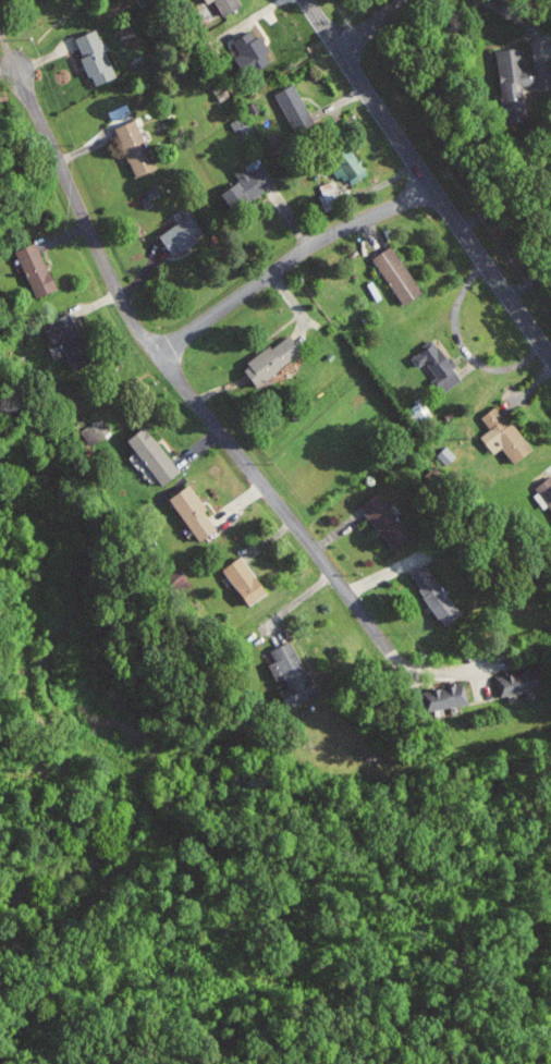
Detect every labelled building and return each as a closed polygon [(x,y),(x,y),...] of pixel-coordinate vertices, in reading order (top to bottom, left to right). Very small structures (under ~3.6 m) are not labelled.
[(226,16),(244,6),(241,0),(217,0),(226,16)] [(273,62),(268,54),(271,53),(256,28),(235,41),(242,54),(239,56),(251,75),(273,62)] [(76,38),(97,87),(119,77),(98,29),(76,38)] [(505,108),(523,107),(522,93),(519,93),(519,85),(537,83),(538,89),(550,87),(550,62),(527,65),(525,48),(499,51),(505,108)] [(315,125),(298,84),(278,93),(295,133),(315,125)] [(118,127),(136,177),(158,169),(140,120),(118,127)] [(369,177),(359,153),(339,161),(349,185),(369,177)] [(235,172),(240,181),(222,193),(233,210),(277,183),(264,163),(250,172),(246,165),(235,172)] [(208,233),(192,213),(163,237),(179,257),(208,233)] [(19,253),(39,299),(60,289),(39,243),(19,253)] [(424,295),(397,245),(376,256),(404,306),(424,295)] [(77,371),(101,358),(77,314),(47,330),(56,346),(62,343),(77,371)] [(305,349),(291,334),(275,349),(272,345),(246,369),(263,388),(305,349)] [(440,394),(463,381),(456,369),(455,369),(440,341),(413,355),(419,368),(429,363),(438,378),(433,381),(440,394)] [(483,417),(492,430),(483,436),(496,455),(506,448),(516,464),(534,453),(502,404),(483,417)] [(165,486),(183,471),(147,427),(130,441),(165,486)] [(449,466),(459,457),(449,446),(439,455),(449,466)] [(550,506),(550,478),(534,490),(547,509),(550,506)] [(203,542),(220,529),(207,512),(210,510),(192,485),(171,500),(203,542)] [(416,535),(379,493),(361,509),(398,551),(416,535)] [(255,606),(272,591),(241,557),(224,572),(255,606)] [(447,628),(464,617),(430,564),(413,575),(447,628)] [(292,711),(321,698),(295,640),(272,651),(277,662),(271,665),(278,682),(287,678),(291,688),(284,692),(292,711)] [(497,675),(500,696),(541,691),(538,670),(497,675)] [(436,711),(472,704),(468,683),(431,690),(436,711)]
